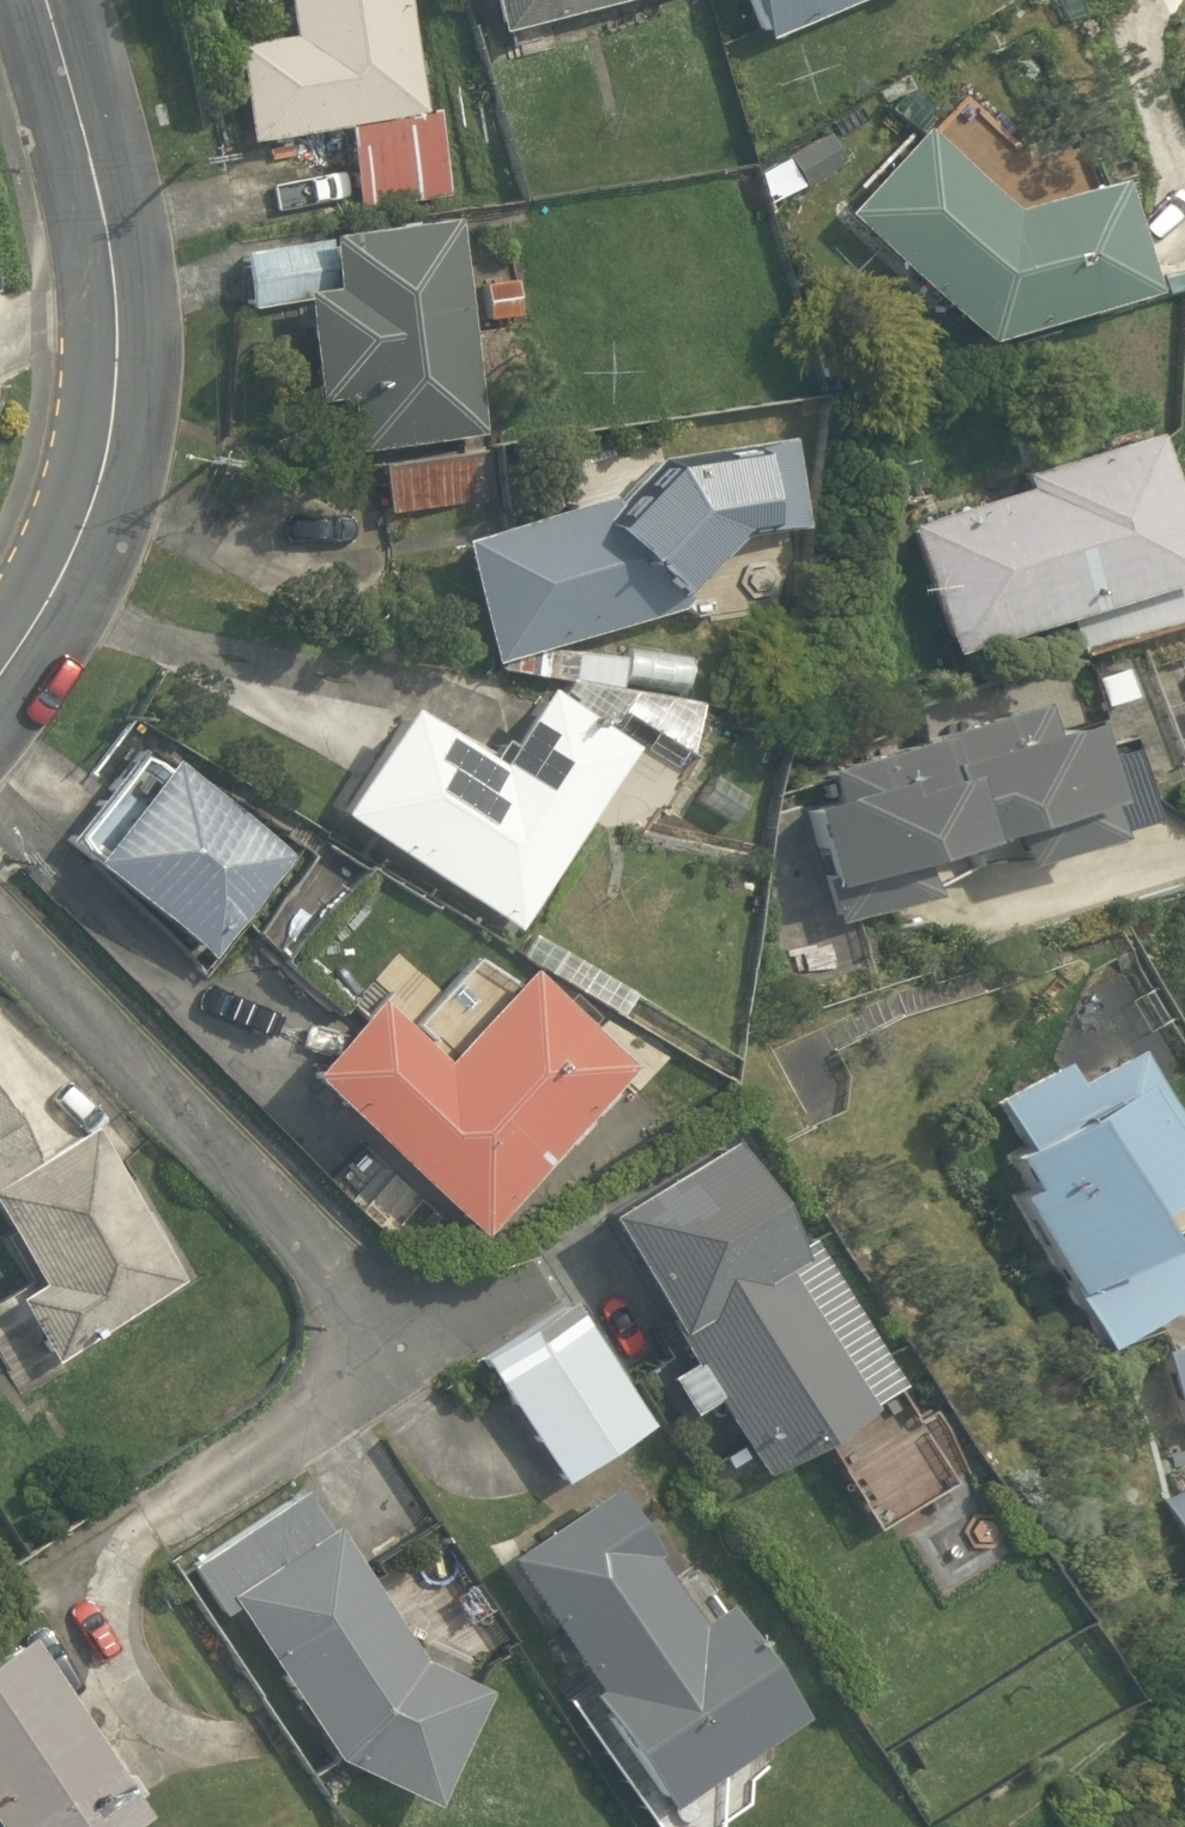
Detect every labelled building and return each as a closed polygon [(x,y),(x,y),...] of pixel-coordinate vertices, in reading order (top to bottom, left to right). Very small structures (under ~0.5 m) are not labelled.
[(252,142),(349,128),(360,211),(456,197),(443,113),(430,114),(414,0),(290,0),(296,37),(238,46),(252,142)] [(505,34),(641,0),(497,0),(505,34)] [(772,40),(867,0),(755,0),(772,40)] [(1119,180),(1021,210),(930,129),(849,214),(991,343),(1153,292),(1119,180)] [(353,398),(360,451),(489,435),(461,219),(333,235),(334,242),(248,252),(255,310),(310,303),(322,402),(353,398)] [(522,281),(488,284),(492,321),(526,317),(522,281)] [(912,526),(956,655),(1080,616),(1094,654),(1184,625),(1184,493),(1179,476),(1171,478),(1155,433),(1023,474),(1029,489),(912,526)] [(621,497),(467,541),(499,665),(678,612),(686,593),(739,539),(809,527),(796,439),(663,459),(622,503),(621,497)] [(391,512),(501,500),(495,452),(386,464),(391,512)] [(415,706),(344,815),(522,930),(640,748),(550,690),(503,763),(415,706)] [(842,923),(937,896),(925,861),(1016,832),(1027,865),(1119,836),(1107,800),(1114,797),(1088,720),(1051,731),(1041,702),(829,769),(838,799),(806,811),(842,923)] [(93,862),(213,960),(295,854),(175,760),(169,768),(147,752),(78,839),(98,856),(93,862)] [(381,999),(313,1074),(487,1236),(495,1227),(506,1238),(672,1126),(637,1090),(651,1075),(533,969),(451,1063),(381,999)] [(1150,1213),(1184,1192),(1184,1119),(1142,1048),(1082,1083),(1069,1062),(1000,1101),(1030,1147),(1014,1156),(1033,1187),(1017,1195),(1104,1348),(1184,1303),(1184,1257),(1170,1232),(1163,1236),(1150,1213)] [(44,1280),(23,1292),(61,1361),(190,1277),(95,1122),(39,1156),(0,1095),(0,1208),(44,1280)] [(719,1400),(765,1476),(877,1408),(874,1404),(906,1385),(821,1245),(803,1255),(734,1141),(609,1215),(697,1363),(673,1378),(695,1415),(719,1400)] [(486,1358),(567,1484),(656,1424),(575,1301),(486,1358)] [(1162,1350),(1184,1428),(1184,1343),(1162,1350)] [(1160,1501),(1184,1540),(1184,1489),(1160,1501)] [(225,1612),(239,1603),(341,1756),(440,1804),(493,1687),(474,1679),(475,1676),(470,1673),(475,1665),(436,1647),(431,1657),(427,1654),(339,1519),(330,1525),(307,1490),(193,1565),(225,1612)] [(599,1688),(591,1693),(671,1809),(808,1717),(730,1603),(702,1621),(659,1557),(664,1554),(619,1490),(514,1560),(599,1688)] [(31,1629),(0,1649),(0,1826),(120,1826),(150,1807),(31,1629)]
